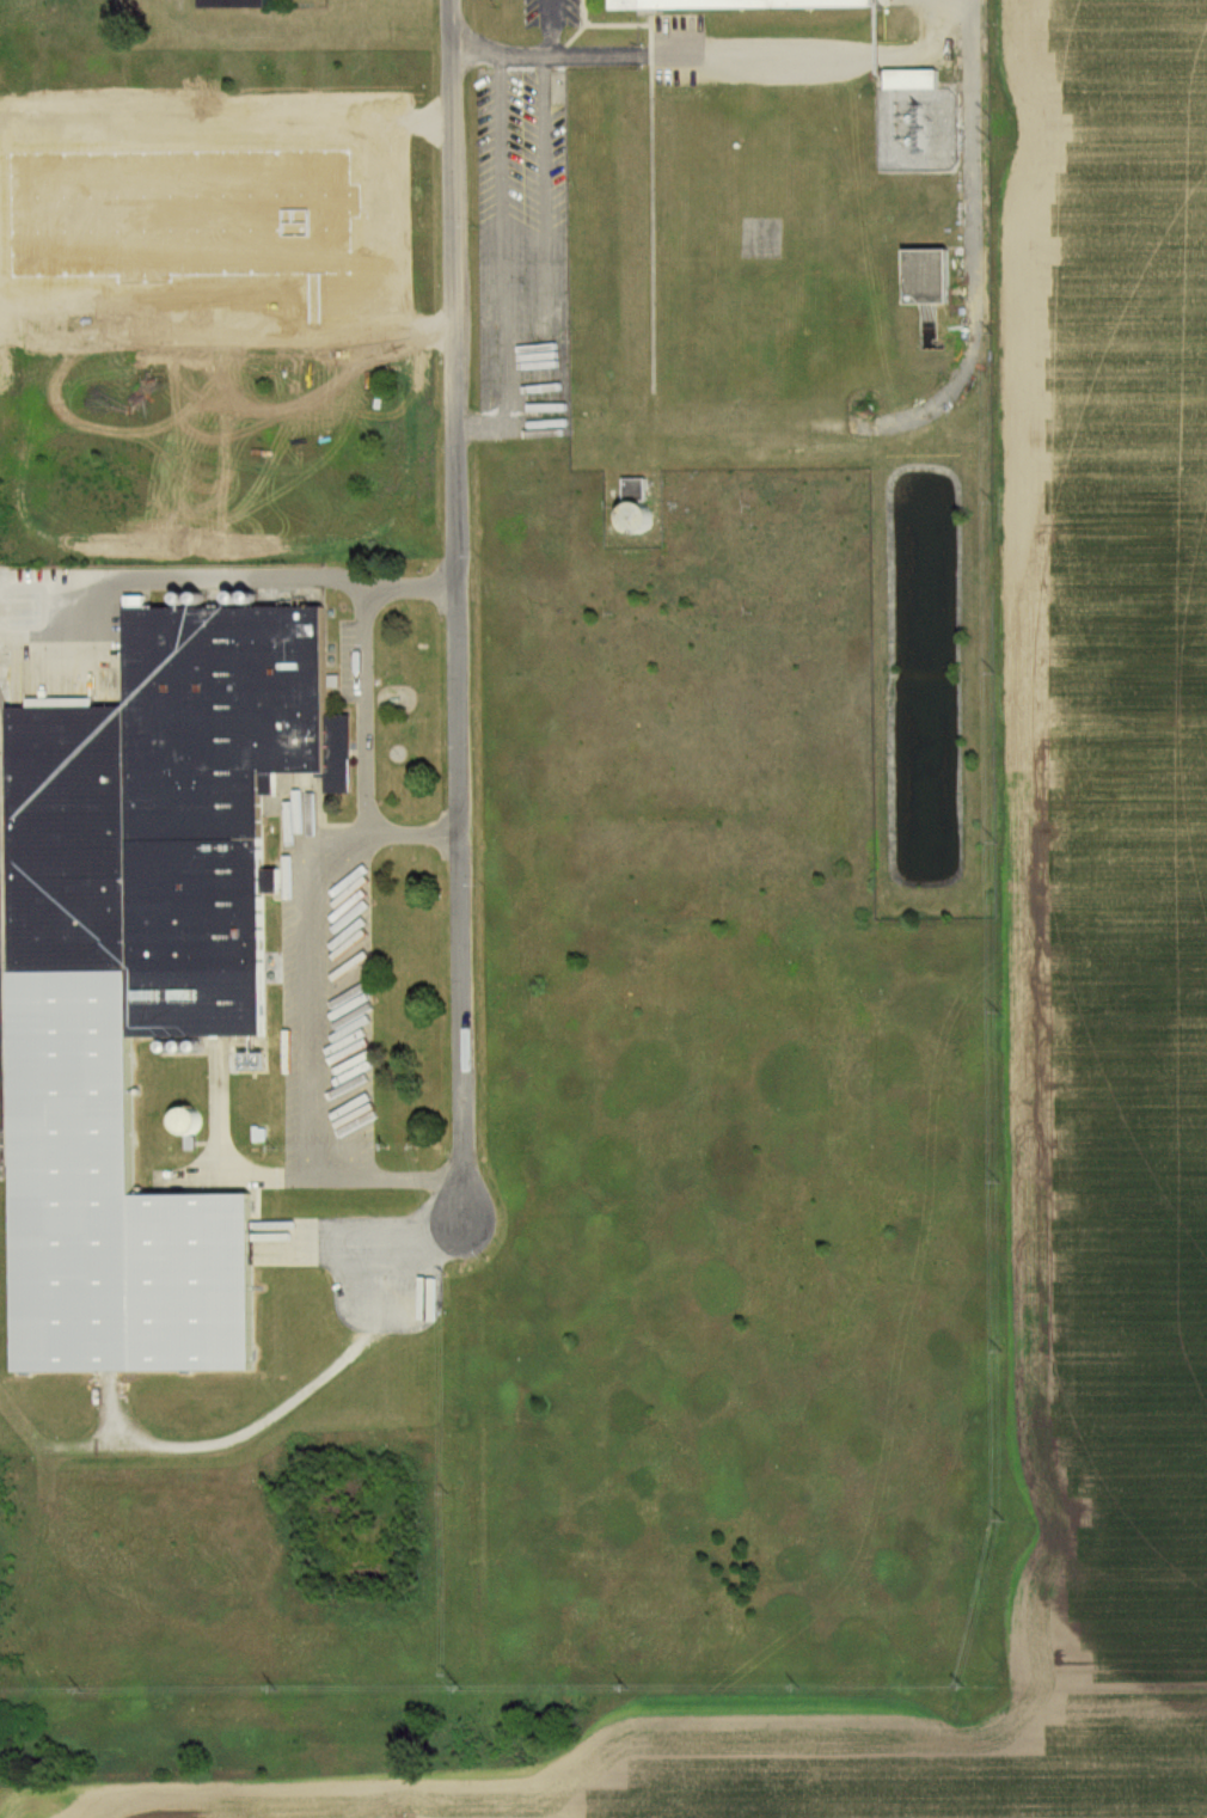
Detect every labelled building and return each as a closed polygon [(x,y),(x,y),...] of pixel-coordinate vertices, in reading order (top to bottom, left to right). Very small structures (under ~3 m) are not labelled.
[(615,10),(882,7),(882,0),(615,0),(615,10)] [(937,90),(937,72),(878,72),(878,90),(937,90)] [(894,306),(948,306),(947,252),(894,252),(894,306)] [(645,480),(616,481),(617,507),(610,507),(611,530),(647,530),(646,505),(645,480)] [(258,1370),(16,1372),(11,705),(134,705),(133,610),(327,608),(329,771),(265,771),(266,1032),(139,1033),(140,1190),(257,1190),(258,1370)] [(161,1113),(163,1138),(194,1137),(193,1111),(161,1113)]
